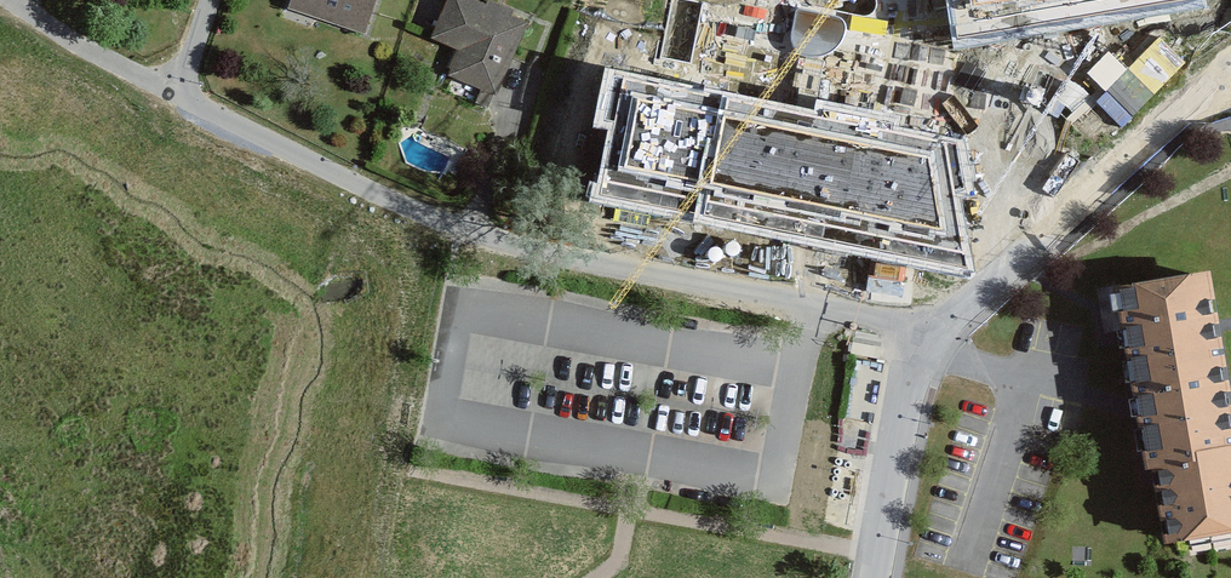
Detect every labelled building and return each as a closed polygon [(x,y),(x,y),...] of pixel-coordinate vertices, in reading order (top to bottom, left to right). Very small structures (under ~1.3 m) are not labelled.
[(378,0),(291,0),(291,1),(369,27),(378,0)] [(457,0),(443,0),(426,42),(451,52),(441,78),(491,98),(520,25),(457,0)] [(1181,73),(1138,27),(1091,70),(1110,90),(1074,123),(1098,149),(1181,73)] [(1093,68),(1116,44),(1107,35),(1084,59),(1093,68)] [(1205,276),(1103,293),(1119,384),(1220,367),(1205,276)] [(1220,367),(1119,384),(1132,461),(1147,458),(1230,444),(1230,434),(1220,367)] [(1147,458),(1162,545),(1184,541),(1186,556),(1230,548),(1230,540),(1230,532),(1230,444),(1147,458)]
